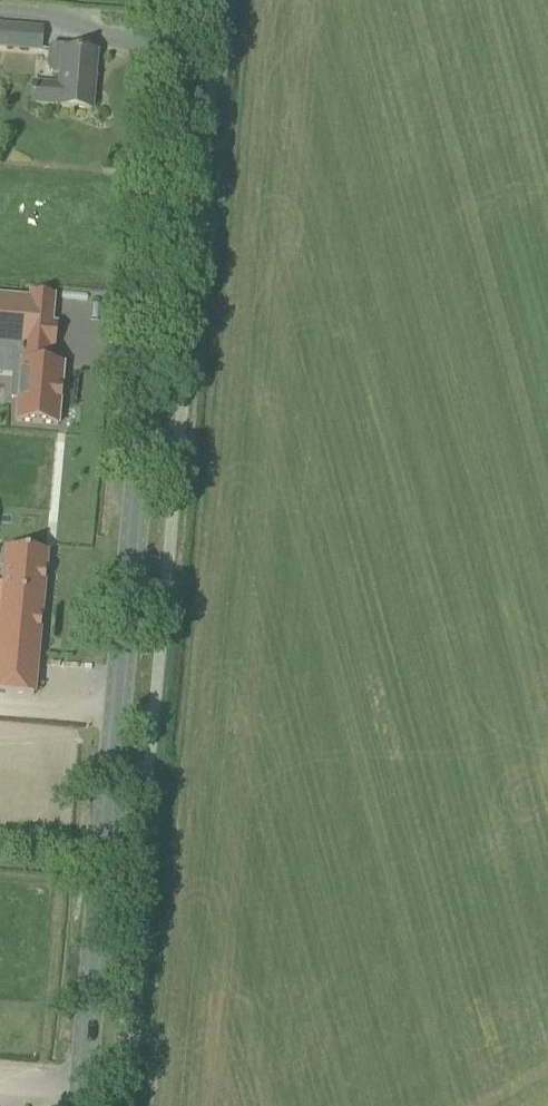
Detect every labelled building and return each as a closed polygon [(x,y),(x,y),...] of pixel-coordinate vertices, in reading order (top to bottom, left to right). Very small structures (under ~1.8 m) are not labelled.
[(40,49),(41,30),(0,26),(0,46),(40,49)] [(58,105),(58,107),(91,110),(91,109),(89,108),(91,74),(94,74),(96,48),(50,45),(48,66),(53,72),(60,73),(59,86),(33,84),(31,103),(58,105)] [(12,345),(10,361),(14,362),(13,377),(11,399),(18,399),(16,422),(58,425),(63,366),(48,364),(49,348),(54,349),(56,324),(51,324),(54,297),(29,294),(29,299),(0,296),(0,344),(12,345)] [(33,696),(46,554),(6,550),(3,585),(0,585),(0,693),(33,696)]
